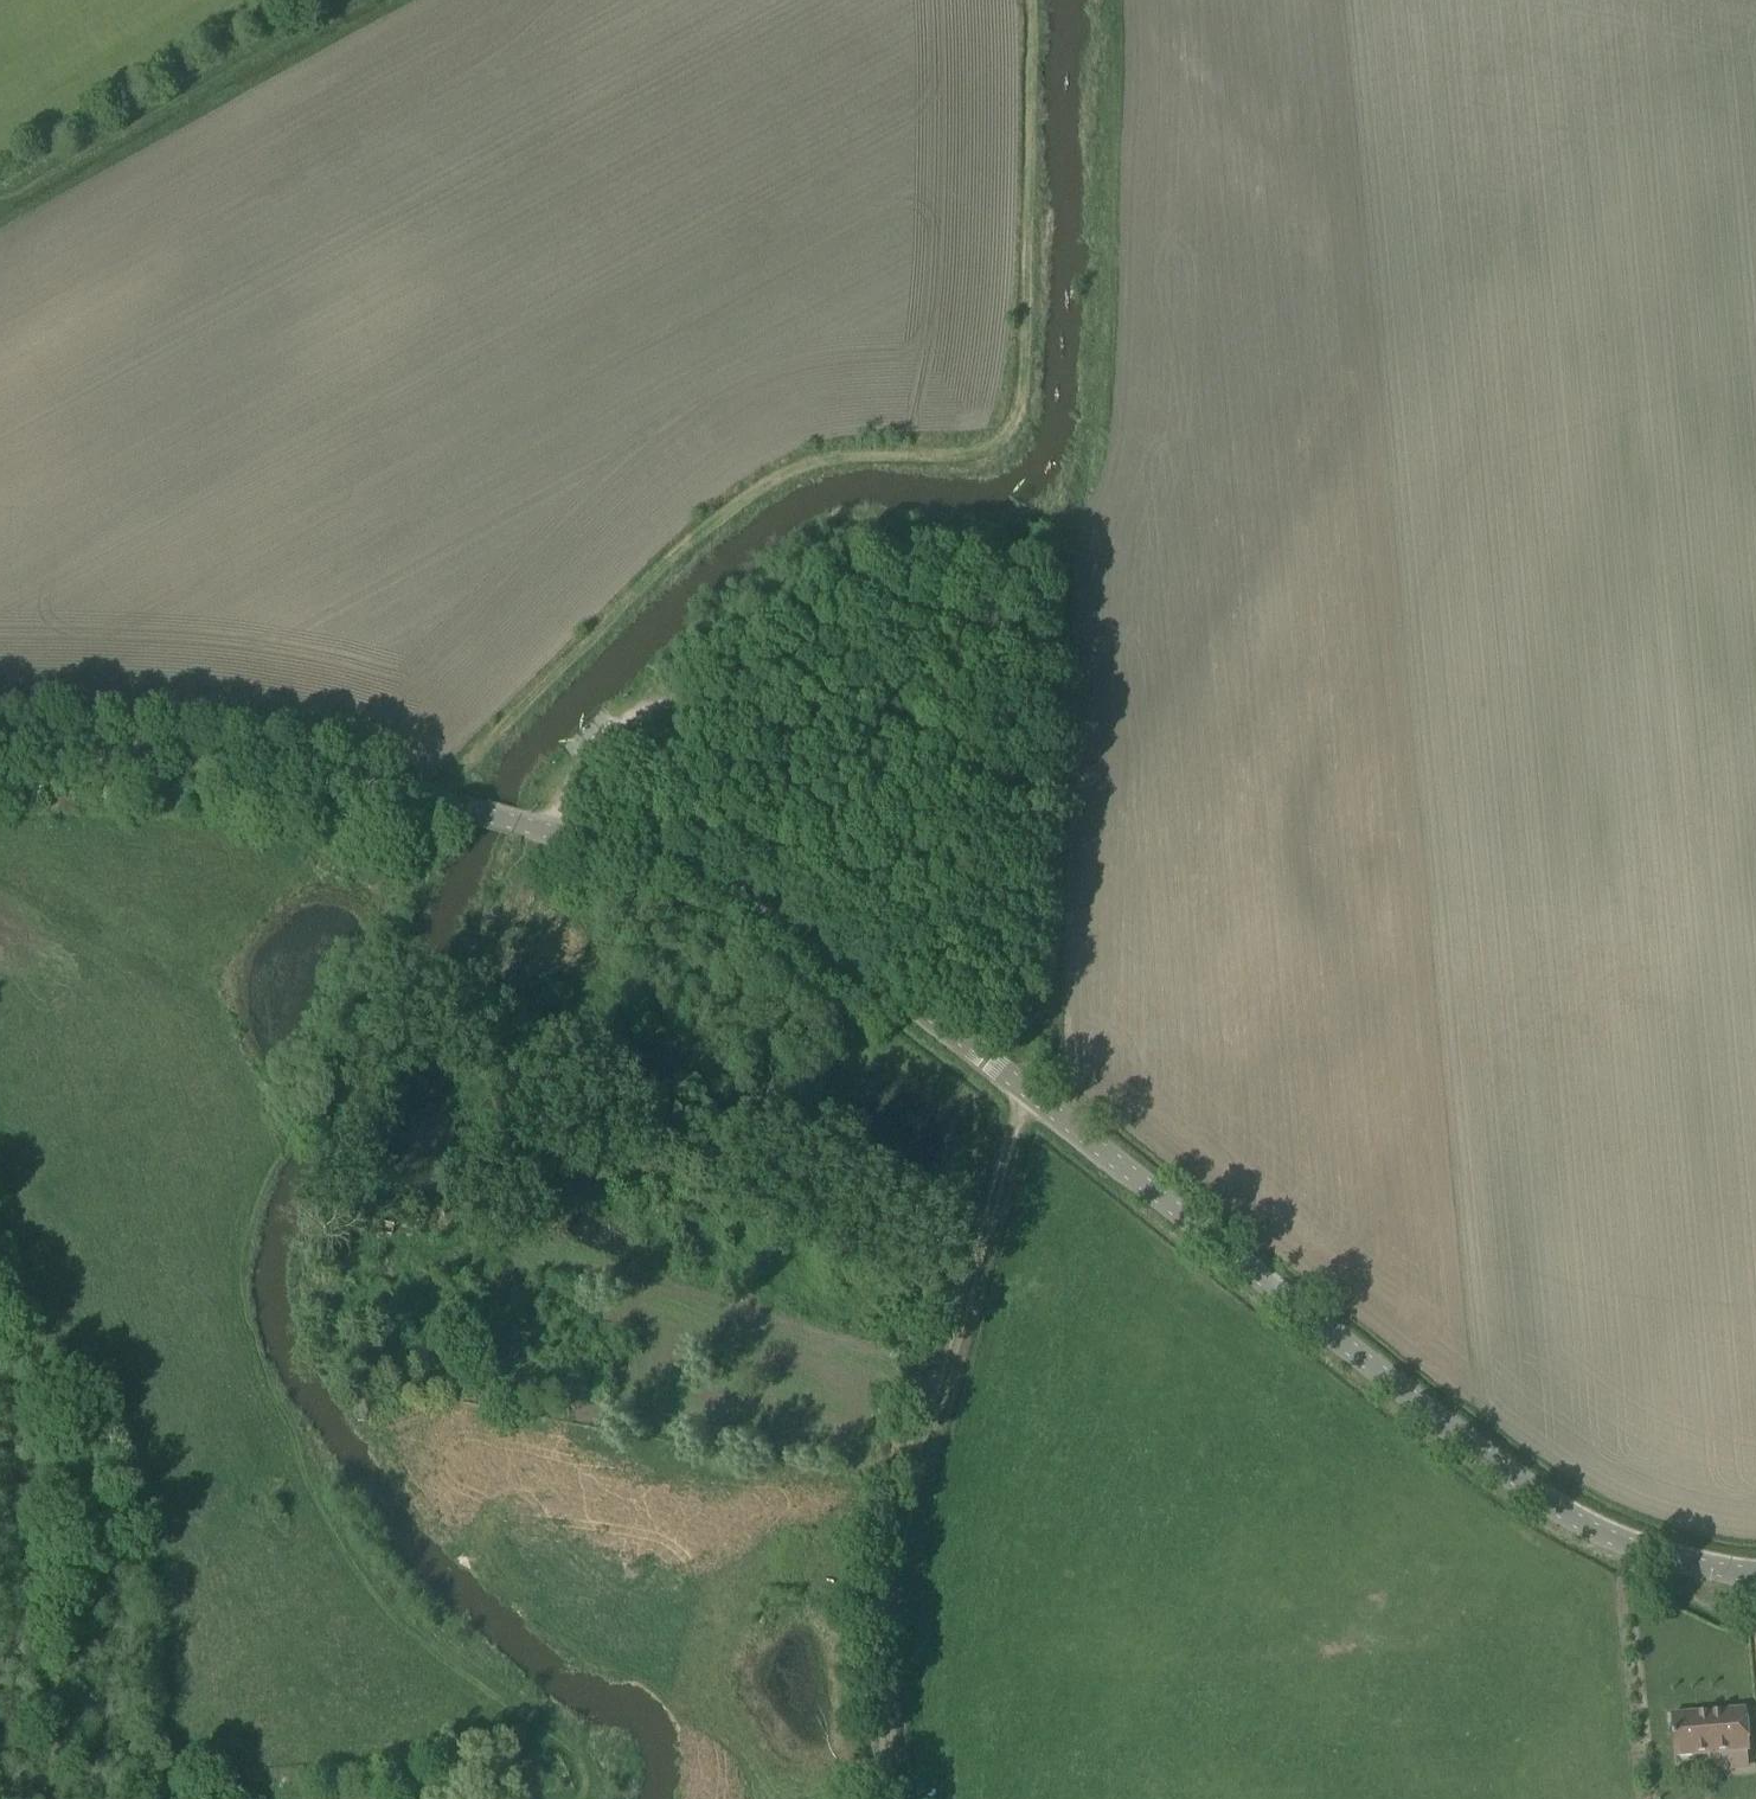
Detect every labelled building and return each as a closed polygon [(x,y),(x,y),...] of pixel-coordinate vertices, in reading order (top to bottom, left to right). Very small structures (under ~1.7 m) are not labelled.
[(1674,1757),(1710,1754),(1750,1750),(1747,1710),(1671,1716),(1674,1757)]
